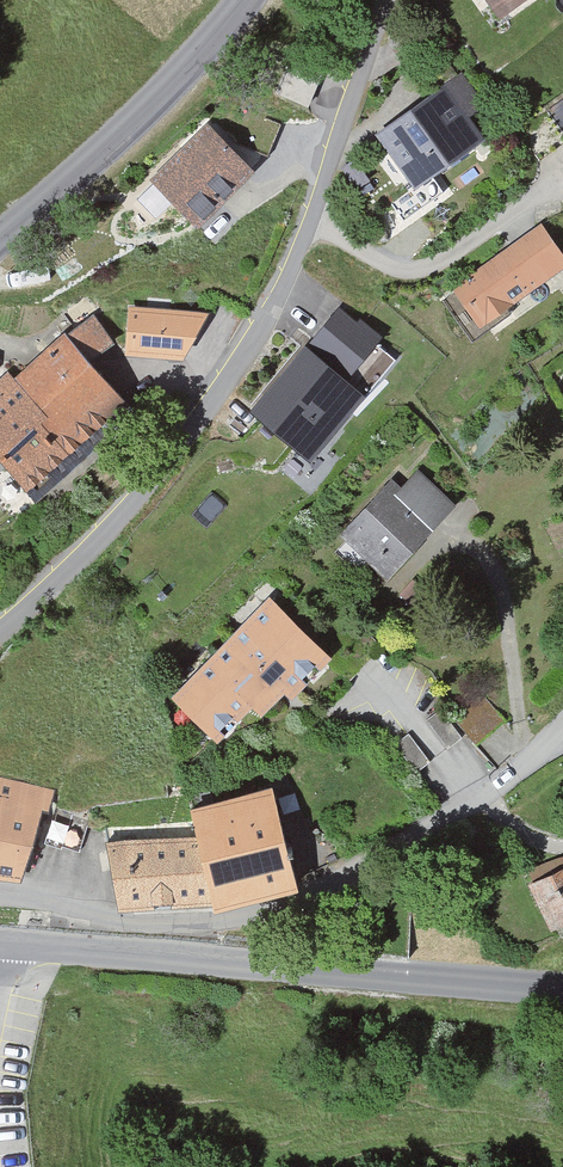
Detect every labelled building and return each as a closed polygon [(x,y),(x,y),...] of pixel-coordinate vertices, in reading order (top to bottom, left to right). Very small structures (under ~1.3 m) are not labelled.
[(510,22),(536,0),(493,0),(510,22)] [(379,136),(421,192),(487,144),(468,119),(486,105),(463,74),(379,136)] [(213,125),(149,187),(201,228),(260,172),(213,125)] [(455,289),(483,333),(562,277),(562,255),(541,230),(455,289)] [(204,308),(126,300),(120,355),(171,360),(204,308)] [(342,313),(308,345),(352,380),(385,343),(342,313)] [(0,385),(0,455),(32,495),(133,405),(71,336),(17,379),(10,375),(0,385)] [(308,345),(253,415),(314,467),(371,395),(352,380),(308,345)] [(391,478),(335,541),(393,591),(460,503),(419,473),(403,490),(391,478)] [(271,603),(174,701),(221,746),(256,706),(267,715),(288,692),(293,699),(334,660),(271,603)] [(441,710),(427,721),(448,749),(462,738),(441,710)] [(430,761),(409,734),(396,744),(416,771),(430,761)] [(22,883),(47,815),(55,815),(56,796),(0,785),(0,881),(22,883)] [(276,785),(191,803),(203,835),(230,909),(307,884),(276,785)] [(203,835),(110,841),(125,913),(230,909),(203,835)] [(535,886),(557,930),(562,928),(562,872),(535,886)]
